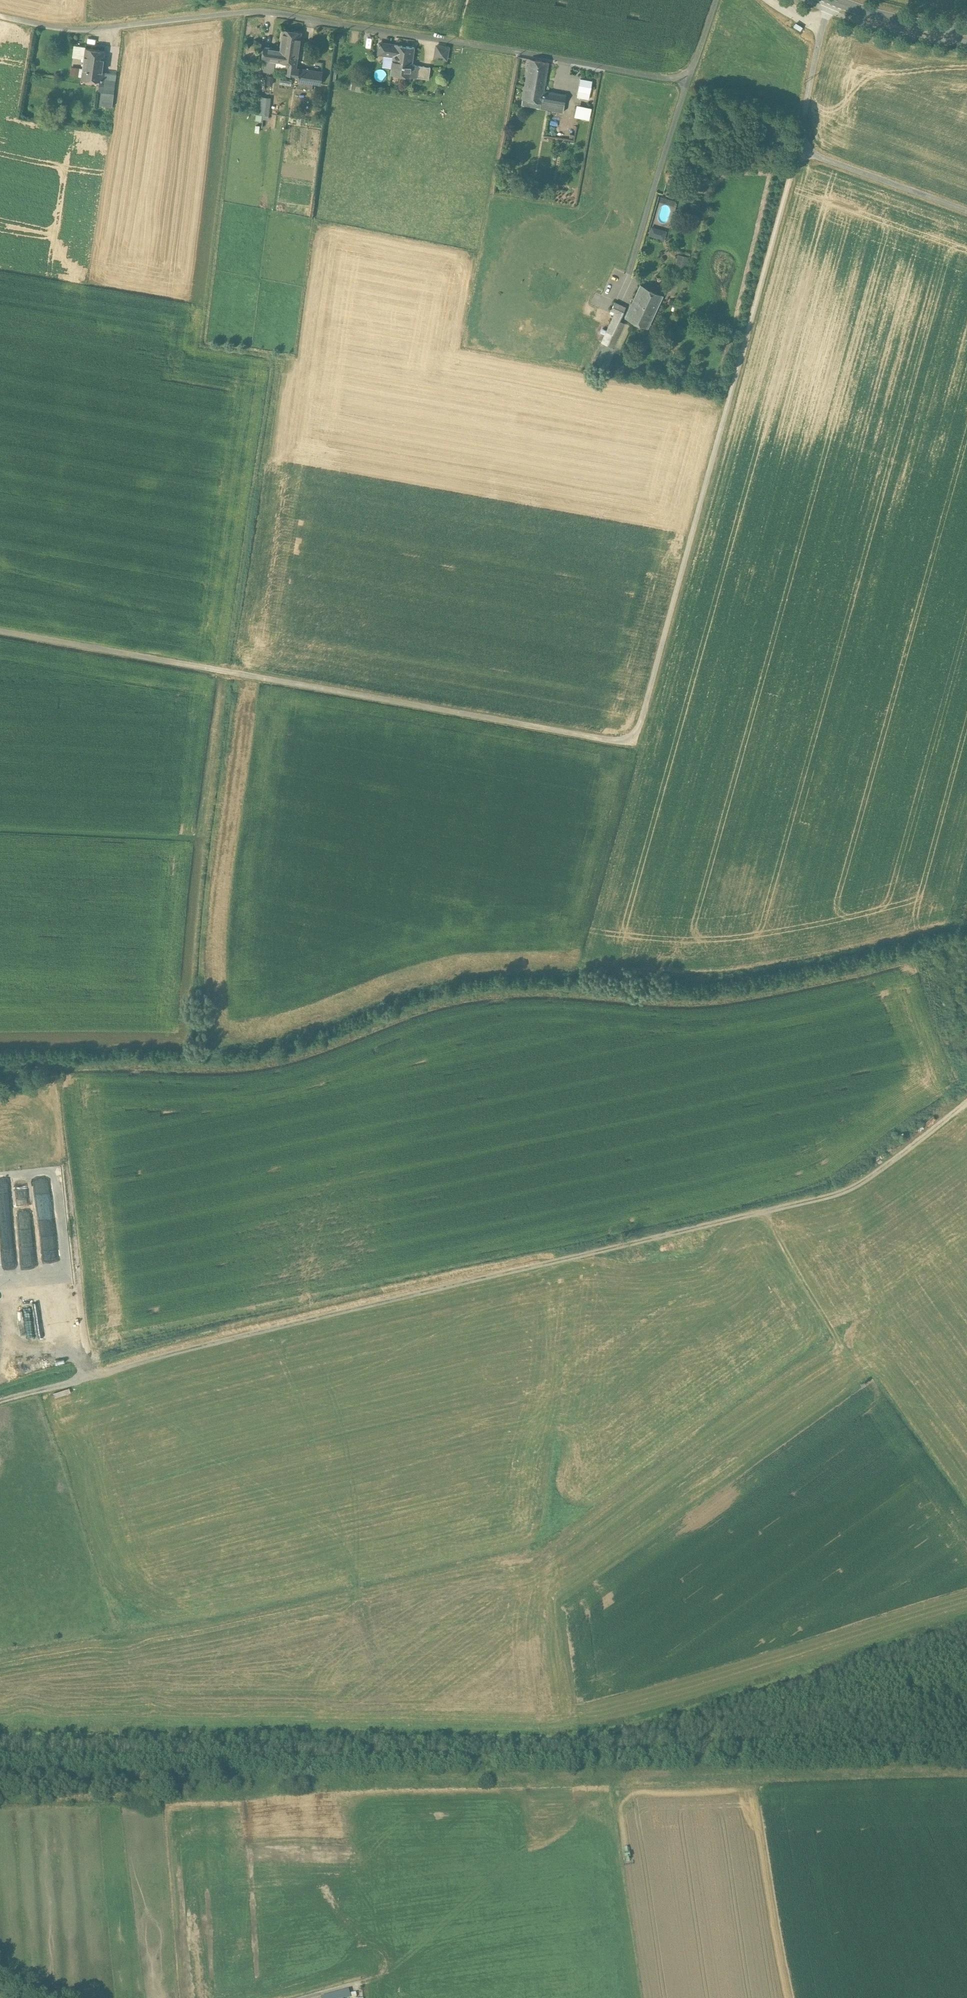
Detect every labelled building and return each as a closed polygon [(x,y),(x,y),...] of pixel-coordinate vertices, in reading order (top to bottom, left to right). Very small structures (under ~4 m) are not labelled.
[(294,30),(283,29),(280,49),(276,48),(271,47),(269,60),(265,59),(265,63),(274,65),(275,61),(289,63),(287,74),(295,75),(302,31),(294,30)] [(414,47),(395,44),(380,42),(378,53),(393,55),(393,59),(392,60),(412,62),(414,47)] [(448,47),(436,45),(434,57),(446,59),(448,47)] [(271,47),(263,46),(261,59),(265,59),(269,60),(271,47)] [(105,51),(86,48),(82,78),(99,81),(101,81),(102,72),(105,51)] [(412,62),(392,60),(393,59),(392,59),(391,67),(391,74),(421,78),(423,66),(412,64),(412,62)] [(548,62),(530,59),(521,104),(539,107),(540,102),(551,104),(553,92),(543,91),(548,62)] [(274,65),(265,63),(263,71),(273,72),(274,65)] [(430,67),(423,66),(421,78),(429,79),(430,67)] [(306,69),(299,68),(297,80),(305,82),(306,69)] [(323,72),(306,69),(305,82),(321,84),(323,72)] [(101,81),(99,81),(98,85),(99,85),(105,86),(107,72),(102,72),(101,81)] [(105,86),(99,85),(99,92),(101,92),(114,94),(116,74),(107,72),(105,86)] [(580,78),(578,89),(590,91),(592,80),(580,78)] [(114,94),(101,92),(99,105),(112,107),(114,94)] [(565,94),(553,92),(551,104),(563,106),(565,94)] [(257,119),(269,119),(269,96),(257,96),(257,119)] [(551,104),(540,102),(539,107),(562,111),(563,106),(551,104)] [(574,115),(588,119),(591,107),(577,103),(574,115)] [(677,207),(679,200),(663,196),(661,203),(677,207)] [(648,236),(663,240),(665,232),(651,228),(648,236)] [(687,257),(679,255),(677,263),(685,265),(687,257)] [(662,295),(641,285),(626,317),(647,327),(662,295)] [(615,302),(611,310),(611,311),(610,313),(614,314),(608,327),(601,342),(606,344),(613,347),(624,323),(619,320),(626,307),(615,302)] [(624,323),(613,347),(611,350),(618,353),(630,326),(624,323)] [(608,327),(600,324),(593,338),(601,342),(608,327)] [(611,350),(605,347),(598,361),(605,364),(611,350)] [(21,1329),(20,1326),(22,1325),(18,1297),(11,1298),(15,1330),(21,1329)] [(55,1343),(51,1301),(32,1302),(36,1345),(55,1343)]
